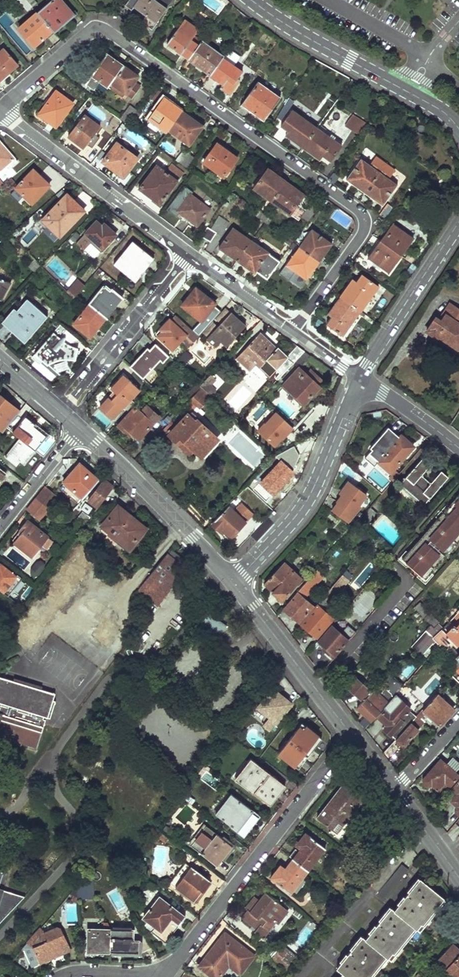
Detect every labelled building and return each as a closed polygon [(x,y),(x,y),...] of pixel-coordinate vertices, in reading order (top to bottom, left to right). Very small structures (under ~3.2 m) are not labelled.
[(26,0),(25,0),(21,4),(27,11),(32,6),(27,1),(26,0)] [(62,0),(51,0),(37,12),(52,30),(54,32),(62,26),(61,24),(73,13),(62,0)] [(154,0),(129,0),(125,6),(131,11),(134,7),(146,16),(143,23),(152,29),(167,9),(154,0)] [(37,12),(36,12),(18,28),(34,46),(52,30),(37,12)] [(198,30),(184,20),(177,30),(198,45),(201,41),(194,36),(198,30)] [(198,45),(177,30),(167,44),(188,59),(198,45)] [(223,57),(201,41),(198,45),(188,59),(210,76),(223,57)] [(4,47),(0,51),(0,78),(17,63),(4,47)] [(236,58),(227,52),(223,57),(210,76),(222,85),(219,88),(229,95),(237,84),(236,82),(243,72),(232,64),(236,58)] [(123,66),(107,54),(85,83),(102,95),(111,82),(123,66)] [(138,76),(123,66),(111,82),(131,96),(138,86),(133,82),(138,76)] [(279,98),(258,82),(242,105),(264,120),(279,98)] [(73,103),(56,90),(54,93),(52,91),(43,103),(46,105),(40,113),(56,126),(73,103)] [(172,104),(164,98),(150,118),(168,131),(169,130),(181,114),(170,106),(172,104)] [(137,111),(130,106),(121,119),(124,121),(128,124),(137,111)] [(314,125),(293,110),(280,127),(297,139),(295,142),(303,148),(317,127),(320,124),(317,121),(314,125)] [(203,126),(182,111),(181,114),(169,130),(189,144),(203,126)] [(100,126),(84,113),(69,134),(84,147),(87,143),(93,147),(100,137),(95,133),(100,126)] [(367,124),(351,113),(344,124),(360,135),(367,124)] [(121,119),(117,116),(114,120),(120,125),(124,121),(121,119)] [(342,144),(317,127),(303,148),(311,153),(313,150),(330,162),(342,144)] [(145,151),(141,158),(148,162),(156,147),(128,130),(124,138),(145,151)] [(139,157),(117,141),(103,161),(123,177),(139,157)] [(0,142),(0,170),(7,164),(10,168),(17,161),(0,142)] [(238,158),(217,143),(204,162),(224,177),(225,176),(227,178),(231,173),(228,171),(238,158)] [(195,157),(185,149),(177,160),(187,168),(195,157)] [(379,171),(361,159),(347,179),(365,192),(379,171)] [(183,173),(171,163),(166,170),(158,164),(139,188),(160,204),(183,173)] [(286,182),(268,169),(254,189),(272,202),(286,182)] [(50,184),(33,170),(16,188),(33,203),(50,184)] [(397,185),(379,171),(365,192),(383,205),(397,185)] [(304,195),(286,182),(272,202),(290,215),(299,202),(304,195)] [(83,209),(66,193),(53,207),(51,205),(44,212),(46,214),(42,219),(59,235),(83,209)] [(202,202),(190,193),(177,210),(180,211),(178,214),(192,225),(194,222),(197,225),(210,208),(202,202)] [(215,201),(207,195),(202,202),(210,208),(215,201)] [(319,206),(313,201),(302,216),(308,221),(319,206)] [(228,223),(219,217),(211,229),(215,232),(220,235),(228,223)] [(115,234),(104,223),(101,226),(96,220),(75,242),(83,249),(90,241),(100,250),(115,234)] [(412,238),(392,223),(379,241),(400,255),(412,238)] [(211,229),(208,227),(202,236),(210,241),(215,232),(211,229)] [(251,240),(232,227),(218,248),(236,261),(251,240)] [(332,243),(311,228),(298,247),(319,262),(332,243)] [(11,238),(9,236),(7,239),(14,245),(17,243),(11,238)] [(156,256),(134,238),(132,241),(147,253),(128,276),(135,281),(156,256)] [(268,252),(251,240),(236,261),(253,273),(268,252)] [(93,257),(100,250),(90,241),(83,249),(93,257)] [(147,253),(132,241),(114,263),(111,267),(116,271),(119,268),(128,276),(147,253)] [(400,255),(379,241),(368,257),(388,272),(400,255)] [(319,262),(298,247),(285,265),(306,279),(319,262)] [(32,274),(39,266),(26,254),(19,261),(32,274)] [(407,254),(404,258),(410,263),(413,258),(407,254)] [(410,263),(404,258),(400,263),(407,267),(410,263)] [(377,286),(361,274),(355,282),(349,291),(345,288),(339,296),(359,311),(377,286)] [(2,299),(8,288),(1,284),(4,279),(0,278),(0,298),(2,299)] [(84,285),(77,279),(67,292),(73,298),(76,294),(84,285)] [(355,282),(352,279),(345,288),(349,291),(355,282)] [(109,290),(103,286),(89,305),(105,317),(106,318),(122,297),(111,288),(109,290)] [(215,304),(196,288),(181,305),(200,321),(215,304)] [(359,311),(339,296),(333,305),(337,307),(331,316),(325,324),(341,335),(359,311)] [(44,312),(29,298),(18,311),(16,309),(4,323),(21,338),(29,330),(33,333),(43,321),(39,318),(44,312)] [(426,330),(436,338),(437,336),(455,348),(458,343),(458,311),(449,304),(442,314),(444,315),(440,321),(434,317),(426,330)] [(105,317),(89,305),(74,326),(90,338),(100,326),(99,325),(105,317)] [(337,307),(333,305),(327,313),(331,316),(337,307)] [(215,319),(220,324),(230,312),(225,308),(215,319)] [(246,325),(231,311),(230,312),(220,324),(218,326),(207,337),(206,339),(215,348),(221,342),(226,347),(246,325)] [(198,337),(175,315),(170,320),(169,319),(155,334),(172,349),(180,341),(188,348),(198,337)] [(202,333),(207,337),(218,326),(213,321),(202,333)] [(60,338),(54,332),(35,353),(47,364),(50,362),(54,360),(59,359),(65,358),(70,358),(75,360),(78,348),(71,346),(65,341),(66,336),(64,335),(60,338)] [(277,348),(260,332),(235,359),(249,372),(255,365),(269,377),(276,370),(282,375),(293,363),(288,357),(287,356),(278,347),(277,348)] [(169,356),(155,343),(149,350),(147,348),(130,367),(143,379),(160,360),(163,363),(169,356)] [(304,351),(297,345),(287,356),(288,357),(293,363),(304,351)] [(186,350),(175,362),(182,368),(193,356),(186,350)] [(310,356),(304,351),(293,363),(298,367),(299,366),(300,367),(310,356)] [(410,374),(416,364),(405,357),(399,367),(410,374)] [(299,366),(298,367),(281,385),(304,406),(326,382),(316,373),(312,377),(307,373),(300,367),(299,366)] [(316,373),(311,368),(307,373),(312,377),(316,373)] [(215,378),(210,374),(200,385),(202,387),(205,390),(210,385),(215,378)] [(139,390),(123,375),(110,389),(114,392),(100,407),(112,419),(139,390)] [(202,387),(200,385),(198,383),(185,397),(189,401),(202,387)] [(216,391),(210,385),(205,390),(211,395),(211,396),(216,391)] [(205,390),(202,387),(189,401),(185,406),(189,409),(195,403),(199,407),(211,395),(205,390)] [(14,405),(0,393),(0,422),(14,405)] [(148,418),(136,408),(119,427),(127,433),(129,430),(139,439),(157,419),(151,414),(148,418)] [(209,427),(192,412),(171,434),(196,457),(199,453),(203,457),(219,439),(208,429),(209,427)] [(274,446),(281,439),(282,439),(293,428),(276,413),(265,424),(258,431),(274,446)] [(25,415),(11,430),(20,437),(33,448),(45,434),(32,424),(34,422),(25,415)] [(234,424),(221,439),(227,443),(239,429),(234,424)] [(413,447),(401,436),(399,438),(388,428),(370,449),(371,451),(364,459),(374,467),(377,463),(390,473),(413,447)] [(20,437),(5,455),(12,461),(16,457),(24,463),(35,449),(33,448),(20,437)] [(431,462),(424,456),(402,483),(425,503),(447,477),(440,470),(430,483),(421,475),(431,462)] [(97,478),(76,460),(61,479),(82,497),(97,478)] [(399,474),(395,471),(388,479),(392,482),(399,474)] [(102,479),(86,499),(95,506),(110,485),(102,479)] [(330,509),(348,522),(361,506),(360,505),(367,494),(347,480),(338,493),(340,495),(335,501),(336,502),(330,509)] [(35,497),(46,506),(56,494),(44,484),(35,497)] [(401,558),(424,579),(458,541),(458,494),(401,558)] [(46,506),(35,497),(26,508),(37,518),(46,506)] [(253,514),(241,503),(233,510),(229,506),(213,524),(220,531),(222,529),(231,538),(253,514)] [(117,505),(100,524),(127,547),(144,528),(142,527),(145,523),(139,518),(141,516),(131,508),(127,513),(117,505)] [(70,520),(68,523),(77,533),(88,515),(82,510),(73,522),(70,520)] [(51,538),(26,519),(11,539),(29,553),(38,542),(44,546),(51,538)] [(301,579),(287,566),(298,554),(294,550),(263,583),(281,600),(301,579)] [(166,553),(138,589),(157,605),(175,582),(173,581),(184,567),(166,553)] [(37,558),(29,572),(37,577),(46,563),(37,558)] [(3,591),(15,577),(21,582),(24,577),(16,571),(15,573),(0,562),(0,588),(3,591)] [(319,574),(315,571),(311,576),(314,580),(319,574)] [(348,579),(342,573),(322,598),(328,603),(348,579)] [(314,580),(311,576),(297,591),(298,592),(284,609),(299,622),(313,605),(307,600),(312,594),(308,590),(316,581),(314,580)] [(322,598),(316,603),(317,604),(323,609),(328,603),(322,598)] [(429,611),(421,602),(415,607),(424,616),(429,611)] [(323,609),(317,604),(301,624),(317,638),(333,618),(323,609)] [(197,627),(214,639),(225,624),(209,611),(197,627)] [(438,624),(433,629),(431,626),(412,647),(422,656),(434,643),(435,644),(438,641),(440,643),(443,639),(444,640),(448,636),(455,643),(458,639),(458,612),(443,629),(438,624)] [(438,622),(430,613),(425,618),(433,627),(438,622)] [(108,646),(122,626),(105,614),(91,635),(108,646)] [(340,632),(331,625),(316,642),(333,657),(350,636),(351,637),(355,631),(347,624),(340,632)] [(405,685),(389,672),(382,680),(386,686),(379,695),(373,689),(357,707),(371,721),(388,703),(396,695),(405,685)] [(370,690),(355,676),(347,686),(351,689),(349,691),(357,698),(359,697),(362,699),(370,690)] [(38,749),(44,727),(42,726),(45,716),(48,716),(54,693),(0,677),(0,739),(38,749)] [(292,703),(273,687),(258,706),(270,716),(263,724),(270,730),(292,703)] [(453,708),(437,694),(423,710),(426,713),(439,725),(453,708)] [(399,699),(396,695),(388,703),(386,706),(388,707),(390,710),(389,712),(395,718),(397,716),(403,722),(391,735),(396,740),(416,716),(417,716),(409,709),(411,708),(400,698),(399,699)] [(390,710),(388,707),(378,718),(388,726),(385,730),(391,736),(391,735),(403,722),(397,716),(395,718),(389,712),(390,710)] [(416,716),(420,719),(426,713),(423,710),(422,710),(417,716),(416,716)] [(420,719),(416,716),(396,740),(383,754),(389,761),(402,745),(403,746),(424,722),(420,719)] [(302,722),(279,752),(298,767),(321,737),(302,722)] [(423,779),(423,781),(424,782),(425,783),(426,785),(429,785),(431,784),(432,783),(440,791),(447,783),(450,785),(458,776),(454,772),(458,767),(458,762),(452,755),(445,763),(440,759),(423,777),(423,779)] [(246,768),(237,779),(269,804),(285,784),(249,756),(242,765),(246,768)] [(328,799),(320,809),(341,825),(364,795),(347,781),(332,802),(328,799)] [(230,793),(215,813),(242,834),(247,827),(242,823),(252,810),(230,793)] [(231,845),(206,826),(191,845),(216,865),(231,845)] [(168,837),(159,830),(156,836),(165,842),(168,837)] [(299,848),(291,858),(306,869),(323,848),(303,832),(299,839),(298,841),(297,844),(297,846),(299,848)] [(276,868),(269,876),(289,891),(306,869),(291,858),(284,868),(280,867),(277,867),(276,868)] [(399,861),(377,889),(384,895),(406,867),(399,861)] [(184,863),(169,883),(174,887),(190,867),(184,863)] [(190,867),(174,887),(194,902),(209,882),(190,867)] [(87,873),(77,883),(77,885),(77,898),(93,898),(96,881),(87,873)] [(418,877),(393,907),(390,905),(364,937),(361,934),(336,967),(342,971),(338,976),(368,976),(382,960),(380,959),(384,953),(387,956),(392,950),(394,952),(411,931),(409,930),(413,924),(416,926),(421,920),(422,921),(439,901),(437,900),(441,895),(418,877)] [(77,898),(77,885),(75,884),(67,894),(77,898)] [(0,890),(0,921),(23,897),(0,890)] [(246,910),(241,918),(251,925),(256,929),(254,932),(262,938),(267,930),(271,932),(277,923),(273,920),(283,908),(264,893),(256,903),(251,900),(244,909),(246,910)] [(159,896),(143,916),(154,925),(150,930),(164,941),(184,916),(159,896)] [(283,908),(273,920),(277,923),(279,924),(288,912),(283,908)] [(39,928),(23,947),(31,967),(69,950),(67,945),(63,943),(65,939),(60,928),(56,927),(44,932),(39,928)] [(87,928),(86,951),(109,952),(109,951),(109,939),(109,929),(87,928)] [(109,939),(109,951),(137,952),(137,938),(131,938),(131,928),(109,928),(109,929),(109,939)] [(267,930),(262,938),(265,941),(272,933),(271,932),(267,930)] [(199,967),(211,976),(216,976),(226,964),(237,972),(252,954),(222,931),(214,941),(218,944),(199,967)] [(218,944),(214,941),(196,965),(199,967),(218,944)] [(434,960),(455,976),(458,976),(458,948),(450,941),(434,960)] [(281,943),(279,946),(294,958),(296,956),(281,943)] [(279,946),(271,956),(286,968),(294,958),(279,946)]
